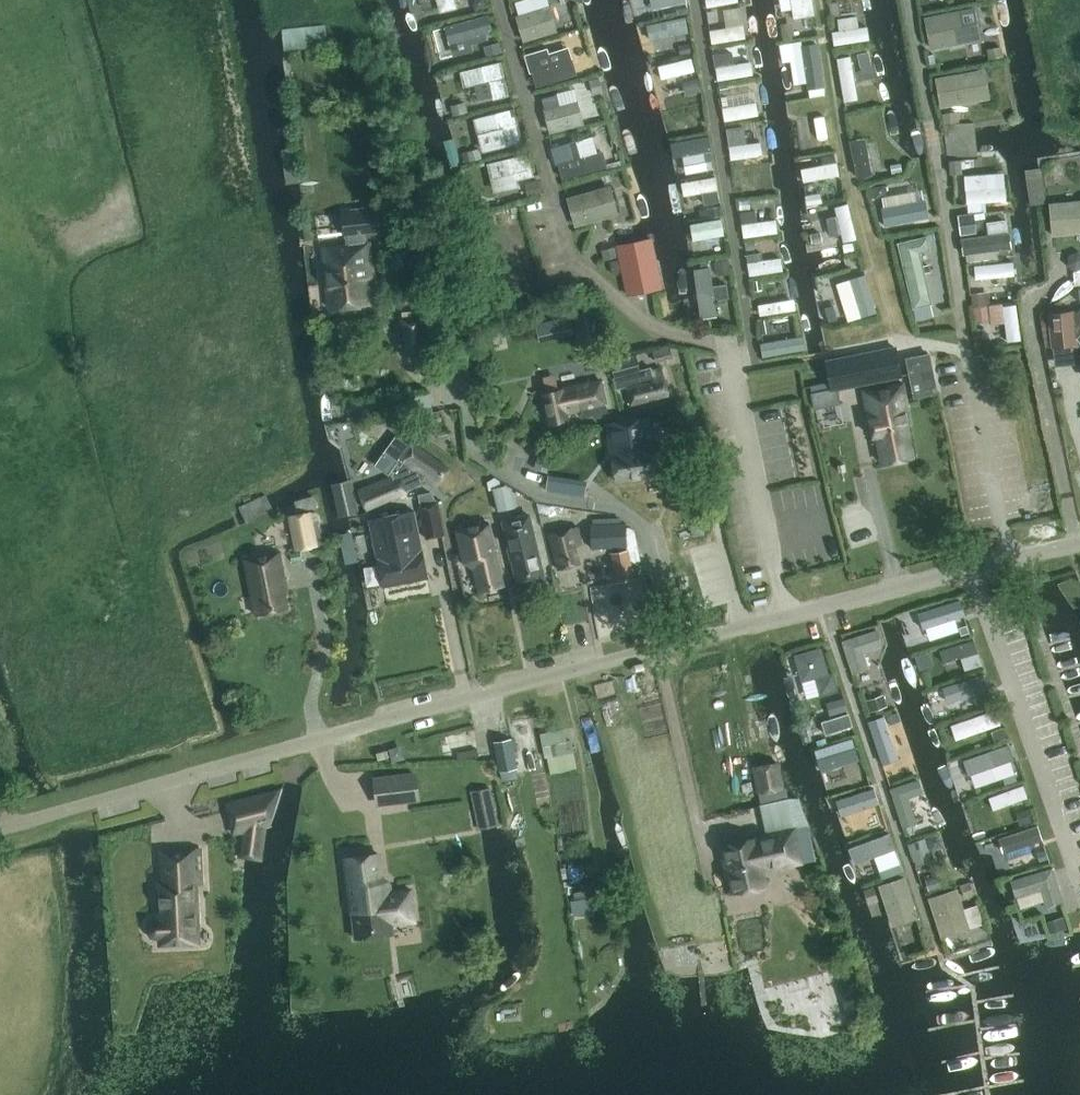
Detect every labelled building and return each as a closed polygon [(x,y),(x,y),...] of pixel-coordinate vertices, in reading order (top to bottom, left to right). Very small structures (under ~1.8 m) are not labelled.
[(434,14),(451,9),(448,0),(431,0),(434,14)] [(733,33),(747,32),(746,17),(733,18),(733,0),(699,0),(700,8),(718,7),(718,20),(733,19),(733,33)] [(853,18),(852,0),(825,0),(827,20),(853,18)] [(515,29),(547,19),(544,8),(512,17),(515,29)] [(802,18),(777,22),(778,34),(804,30),(802,18)] [(487,21),(444,23),(445,44),(488,42),(487,21)] [(648,23),(649,36),(682,34),(681,21),(648,23)] [(309,44),(308,28),(285,29),(286,45),(309,44)] [(862,29),(826,31),(827,46),(863,43),(862,29)] [(701,33),(702,44),(735,41),(734,30),(701,33)] [(800,91),(816,90),(813,45),(797,46),(800,91)] [(521,60),(528,83),(567,72),(560,49),(521,60)] [(846,57),(831,59),(837,103),(851,102),(846,57)] [(684,58),(649,66),(652,79),(687,71),(684,58)] [(457,70),(464,103),(501,96),(495,63),(457,70)] [(708,68),(710,81),(746,76),(744,63),(708,68)] [(983,73),(932,76),(934,107),(985,104),(983,73)] [(543,128),(573,129),(573,104),(543,104),(543,128)] [(717,110),(719,122),(751,117),(749,104),(717,110)] [(507,110),(468,118),(475,152),(515,144),(507,110)] [(721,129),(722,159),(755,158),(754,143),(738,144),(737,129),(721,129)] [(864,169),(859,139),(845,142),(850,171),(864,169)] [(521,154),(481,164),(488,191),(528,181),(521,154)] [(728,181),(729,195),(761,193),(760,179),(728,181)] [(561,198),(568,228),(613,217),(606,186),(561,198)] [(961,189),(961,204),(1001,205),(1001,191),(961,189)] [(1052,236),(1079,233),(1079,200),(1048,203),(1052,236)] [(878,226),(924,217),(920,201),(874,210),(878,226)] [(347,247),(325,249),(332,309),(370,304),(365,267),(371,266),(368,244),(365,245),(364,235),(376,234),(372,204),(340,208),(343,238),(346,238),(347,247)] [(733,213),(734,237),(771,235),(770,220),(749,222),(749,212),(733,213)] [(967,214),(952,217),(956,237),(971,234),(967,214)] [(925,237),(897,243),(911,308),(931,304),(920,252),(928,251),(925,237)] [(1005,238),(961,245),(965,267),(983,264),(982,256),(1007,252),(1005,238)] [(617,246),(627,293),(661,286),(652,239),(617,246)] [(774,259),(740,263),(741,276),(776,272),(774,259)] [(995,261),(996,286),(1010,286),(1009,260),(995,261)] [(1079,284),(1079,262),(1066,263),(1067,285),(1079,284)] [(965,281),(994,279),(993,266),(965,267),(965,281)] [(705,269),(687,270),(690,320),(709,319),(705,269)] [(847,295),(837,297),(842,320),(869,315),(863,282),(845,286),(847,295)] [(748,317),(781,313),(779,299),(747,303),(748,317)] [(993,307),(969,306),(968,324),(993,325),(993,307)] [(1013,306),(997,307),(1000,343),(1015,342),(1013,306)] [(1072,312),(1072,311),(1049,313),(1052,347),(1076,345),(1075,340),(1079,339),(1079,312),(1072,312)] [(595,312),(573,317),(580,345),(602,340),(595,312)] [(400,316),(403,347),(428,344),(447,342),(445,314),(424,316),(424,314),(400,316)] [(896,347),(826,361),(832,389),(901,375),(896,347)] [(615,378),(641,371),(635,353),(610,360),(615,378)] [(909,358),(913,373),(932,369),(928,354),(909,358)] [(633,402),(670,393),(664,367),(652,369),(653,375),(628,381),(633,402)] [(913,373),(918,396),(937,392),(932,369),(913,373)] [(607,411),(601,380),(549,391),(544,393),(551,424),(569,420),(567,412),(581,409),(582,416),(607,411)] [(904,381),(903,381),(868,388),(863,389),(869,427),(876,426),(883,463),(914,457),(908,426),(914,425),(904,381)] [(769,388),(769,398),(789,399),(790,389),(769,388)] [(804,407),(827,403),(825,388),(801,392),(804,407)] [(794,409),(772,413),(775,430),(797,426),(794,409)] [(612,472),(614,483),(675,473),(670,444),(656,447),(653,447),(647,412),(625,416),(616,417),(616,419),(616,420),(606,422),(611,454),(609,454),(612,472)] [(408,492),(407,491),(421,484),(425,479),(437,487),(449,468),(429,455),(413,444),(400,462),(385,451),(374,465),(391,477),(360,490),(368,509),(408,492)] [(799,462),(772,467),(774,479),(801,475),(799,462)] [(331,484),(339,517),(349,515),(355,513),(359,513),(352,479),(347,480),(331,484)] [(493,487),(498,510),(516,506),(512,488),(505,484),(493,487)] [(296,501),(298,511),(318,507),(316,496),(296,501)] [(270,502),(243,515),(246,522),(274,509),(270,502)] [(445,533),(439,502),(421,506),(428,537),(445,533)] [(289,517),(290,524),(294,550),(324,544),(320,515),(319,510),(299,514),(289,517)] [(412,510),(369,520),(385,587),(428,576),(412,510)] [(540,570),(527,511),(504,516),(518,575),(540,570)] [(842,544),(868,542),(866,515),(839,517),(842,544)] [(618,546),(617,541),(623,541),(622,525),(617,526),(616,517),(594,518),(594,547),(618,546)] [(504,585),(490,522),(459,530),(466,562),(475,567),(481,590),(504,585)] [(550,534),(560,569),(580,564),(576,546),(582,545),(578,527),(550,534)] [(634,578),(628,549),(613,553),(619,581),(634,578)] [(247,559),(258,615),(290,609),(284,582),(286,581),(280,552),(247,559)] [(941,663),(959,658),(956,646),(938,652),(941,663)] [(821,650),(792,657),(798,682),(826,676),(821,650)] [(979,677),(944,688),(949,703),(984,691),(979,677)] [(845,714),(816,725),(821,740),(850,729),(845,714)] [(952,742),(989,729),(984,714),(947,727),(952,742)] [(565,741),(563,729),(541,733),(545,755),(572,750),(570,740),(565,741)] [(465,731),(448,735),(453,753),(470,749),(465,731)] [(495,741),(500,769),(518,766),(512,738),(495,741)] [(380,754),(382,761),(393,759),(391,752),(380,754)] [(959,763),(966,781),(997,769),(991,752),(959,763)] [(752,765),(757,794),(784,789),(779,760),(752,765)] [(416,771),(372,776),(375,804),(419,799),(416,771)] [(1017,771),(1002,775),(1005,787),(1020,783),(1017,771)] [(896,805),(924,793),(918,780),(891,792),(896,805)] [(279,787),(224,801),(231,835),(233,835),(239,833),(240,833),(241,834),(242,835),(241,836),(237,855),(237,856),(238,857),(239,857),(244,858),(260,861),(261,861),(262,860),(263,859),(267,827),(269,827),(281,789),(281,788),(281,787),(280,787),(279,787)] [(1019,787),(985,798),(989,811),(1023,800),(1019,787)] [(486,789),(465,793),(469,814),(490,810),(486,789)] [(795,799),(757,807),(762,831),(800,823),(795,799)] [(731,876),(734,892),(768,884),(765,869),(803,860),(795,826),(721,843),(729,877),(731,876)] [(1029,830),(995,840),(999,853),(1033,842),(1029,830)] [(923,841),(903,847),(908,866),(929,860),(923,841)] [(163,939),(163,944),(200,942),(198,894),(194,894),(193,884),(202,884),(201,850),(165,852),(166,883),(160,883),(162,919),(159,919),(155,921),(151,924),(150,929),(152,934),(155,938),(160,939),(163,939)] [(347,858),(356,939),(396,934),(393,915),(415,913),(412,891),(391,893),(389,882),(383,877),(380,855),(347,858)] [(1034,876),(1010,883),(1014,896),(1038,889),(1034,876)] [(596,887),(574,892),(576,900),(598,896),(596,887)] [(953,891),(924,901),(937,940),(981,925),(974,905),(960,910),(953,891)] [(737,943),(749,943),(751,926),(738,925),(737,943)] [(837,985),(847,1017),(865,1012),(855,980),(837,985)]
